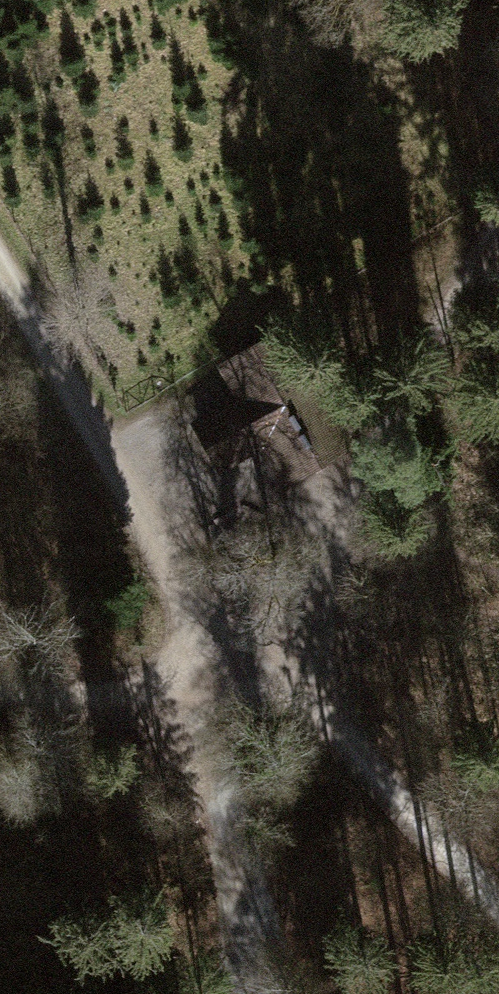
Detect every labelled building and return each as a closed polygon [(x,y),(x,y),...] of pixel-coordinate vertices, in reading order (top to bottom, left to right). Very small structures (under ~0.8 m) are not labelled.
[(339,448),(278,330),(218,362),(238,401),(195,424),(217,466),(260,444),(279,479),(339,448)]
